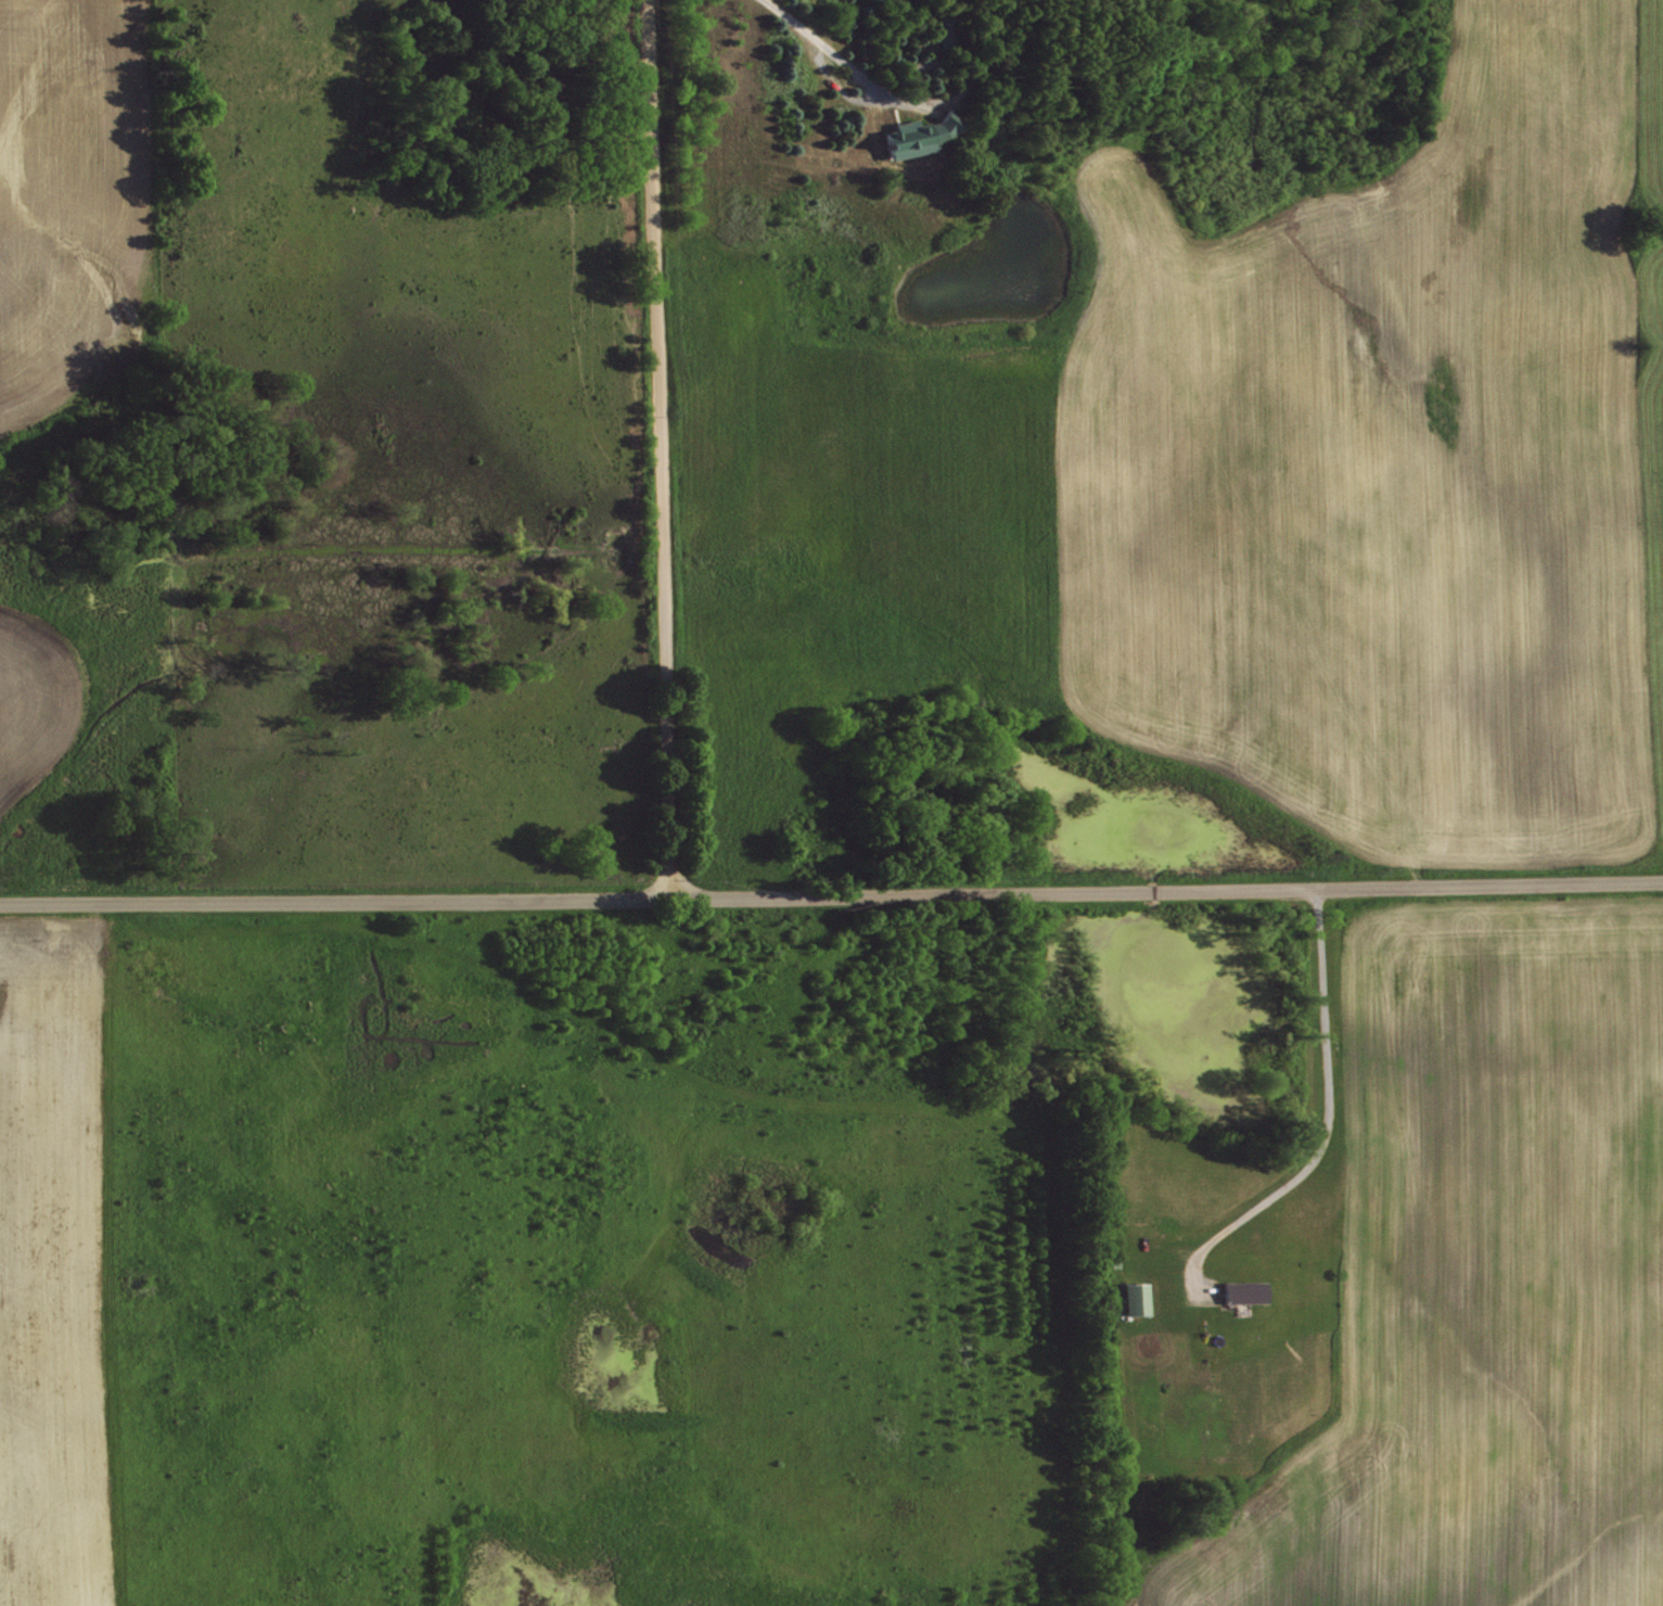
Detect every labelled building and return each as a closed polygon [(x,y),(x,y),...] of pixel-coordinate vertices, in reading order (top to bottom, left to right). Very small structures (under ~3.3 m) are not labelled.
[(890,158),(935,149),(934,142),(958,137),(954,117),(918,124),(916,118),(893,123),(894,129),(885,130),(890,158)] [(1266,1300),(1265,1279),(1222,1281),(1222,1302),(1266,1300)] [(1148,1313),(1148,1281),(1124,1282),(1124,1313),(1148,1313)]
